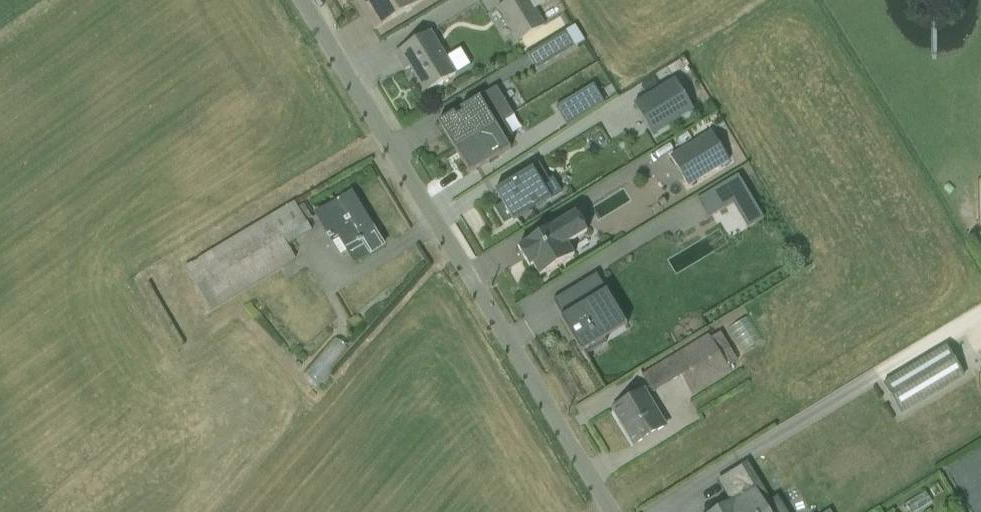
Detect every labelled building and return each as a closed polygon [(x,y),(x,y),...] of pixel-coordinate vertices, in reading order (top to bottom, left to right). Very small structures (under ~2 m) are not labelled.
[(427,2),(426,0),(354,0),(370,31),(427,2)] [(520,2),(540,37),(587,11),(580,0),(525,0),(520,2)] [(548,51),(557,68),(609,41),(600,24),(548,51)] [(419,97),(458,74),(432,32),(394,55),(419,97)] [(597,132),(622,123),(630,145),(670,130),(671,132),(727,111),(719,87),(661,109),(654,88),(627,98),(621,83),(578,99),(589,128),(556,141),(560,150),(599,135),(597,132)] [(438,123),(454,150),(502,121),(513,115),(496,87),(460,110),(462,113),(456,117),(453,113),(438,123)] [(690,139),(708,182),(756,161),(738,118),(690,139)] [(513,138),(502,121),(454,150),(469,175),(510,150),(505,142),(513,138)] [(493,209),(503,226),(560,191),(552,179),(549,181),(539,165),(494,191),(502,204),(493,209)] [(736,213),(749,238),(786,219),(764,174),(641,235),(651,255),(736,213)] [(345,265),(385,243),(355,189),(315,211),(345,265)] [(567,244),(588,232),(577,213),(517,249),(529,268),(533,265),(539,277),(574,256),(567,244)] [(596,275),(552,302),(585,356),(606,343),(604,339),(626,325),(596,275)] [(322,374),(333,387),(374,350),(362,338),(322,374)] [(918,404),(980,374),(980,357),(977,349),(907,382),(918,404)] [(630,444),(662,426),(642,392),(610,410),(630,444)] [(753,490),(716,511),(767,511),(753,490)] [(852,504),(839,511),(857,511),(852,504)]
